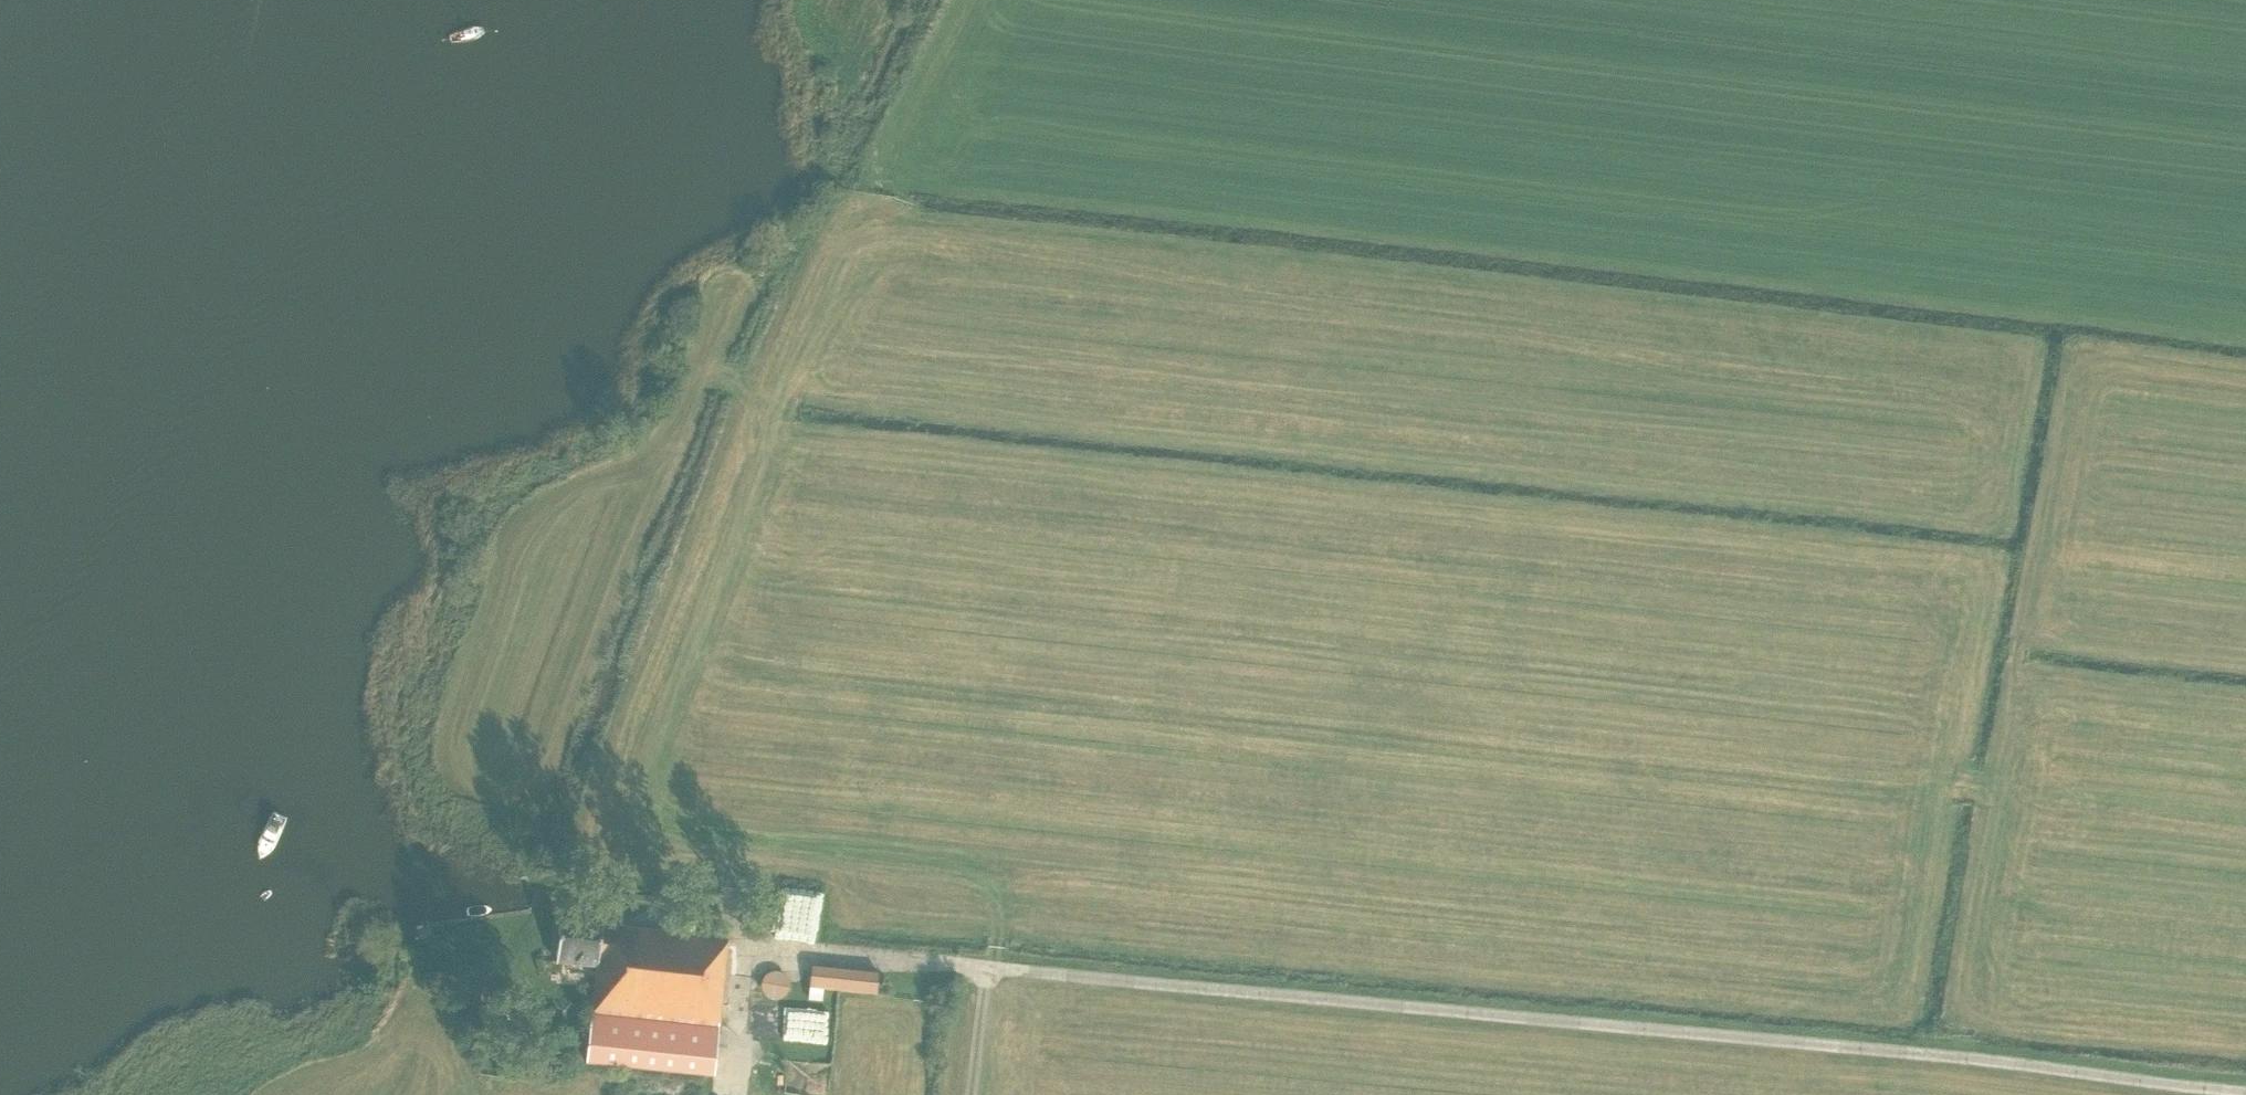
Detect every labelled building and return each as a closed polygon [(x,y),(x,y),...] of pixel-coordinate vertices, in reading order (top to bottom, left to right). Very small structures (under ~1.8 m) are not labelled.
[(556,963),(597,967),(586,1064),(713,1078),(728,939),(602,926),(602,925),(561,921),(556,963)] [(879,975),(811,968),(808,1001),(823,1003),(824,990),(877,995),(879,975)] [(753,1025),(753,1038),(787,1039),(788,1027),(753,1025)] [(742,1086),(733,1087),(733,1094),(742,1094),(742,1086)]
